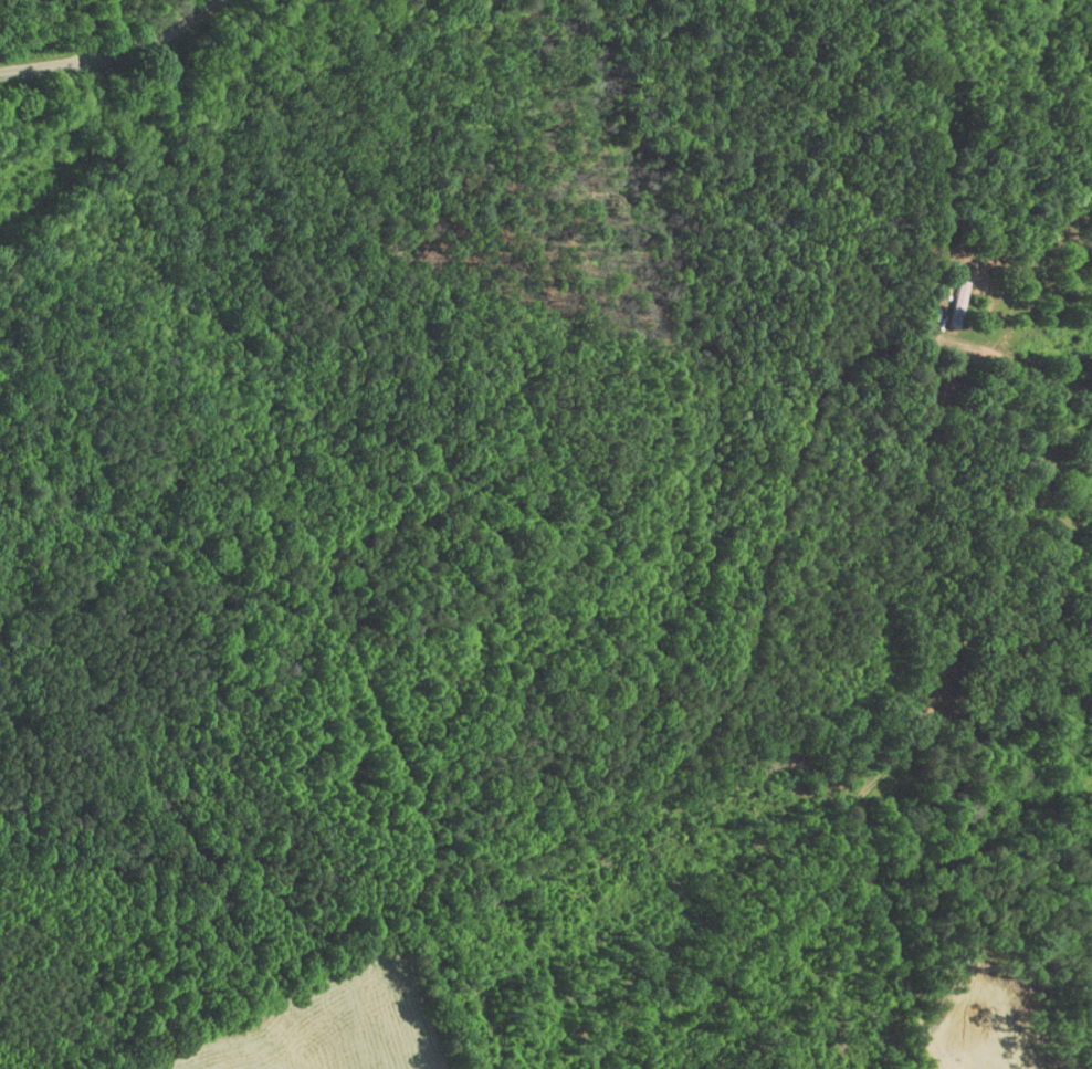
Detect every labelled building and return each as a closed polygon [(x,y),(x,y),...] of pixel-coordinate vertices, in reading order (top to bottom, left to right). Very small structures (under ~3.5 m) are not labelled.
[(955,275),(940,274),(938,302),(953,303),(955,275)]
